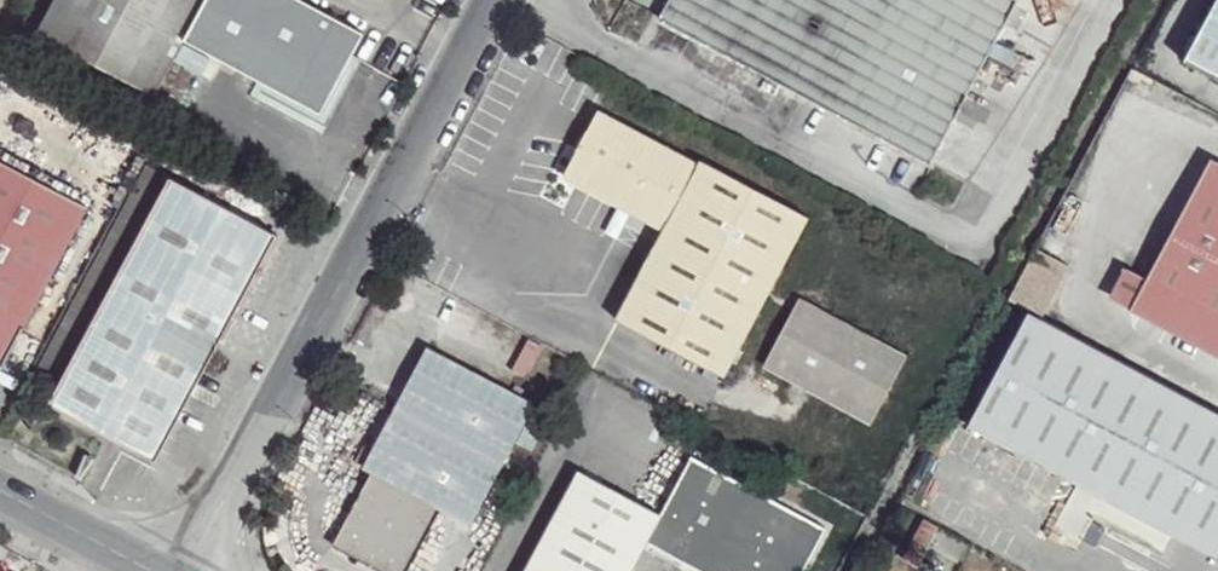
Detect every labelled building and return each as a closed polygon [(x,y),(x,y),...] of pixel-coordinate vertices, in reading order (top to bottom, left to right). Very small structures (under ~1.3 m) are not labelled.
[(38,44),(153,111),(191,47),(325,126),(374,30),(312,0),(61,0),(38,44)] [(658,7),(937,153),(1017,0),(662,0),(658,7)] [(1217,80),(1217,0),(1213,0),(1181,61),(1217,80)] [(804,215),(594,105),(559,175),(661,227),(610,318),(723,374),(804,215)] [(1208,148),(1143,267),(1122,261),(1107,288),(1125,293),(1127,303),(1217,354),(1217,154),(1208,148)] [(0,161),(0,370),(2,371),(90,209),(0,161)] [(276,246),(173,190),(56,417),(160,467),(276,246)] [(1081,231),(1044,211),(1020,267),(1068,296),(1085,240),(1081,231)] [(900,353),(789,296),(756,364),(864,421),(900,353)] [(1030,316),(970,430),(1074,487),(1044,536),(1072,549),(1089,516),(1157,550),(1165,535),(1217,562),(1217,413),(1030,316)] [(426,338),(390,410),(364,461),(367,468),(332,537),(395,570),(406,570),(436,505),(470,523),(512,440),(533,448),(546,419),(530,408),(534,396),(426,338)] [(685,456),(666,506),(652,542),(700,570),(794,570),(819,519),(685,456)] [(666,506),(575,461),(512,570),(630,570),(644,545),(666,506)]
